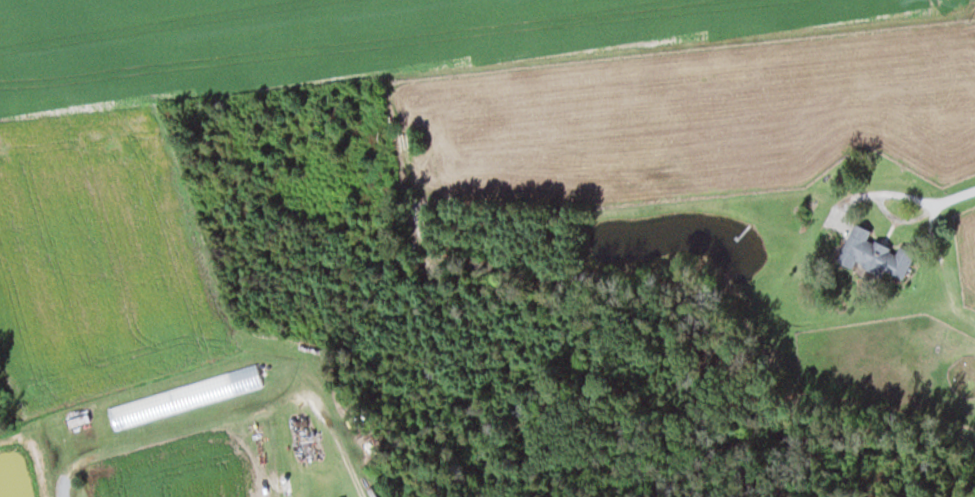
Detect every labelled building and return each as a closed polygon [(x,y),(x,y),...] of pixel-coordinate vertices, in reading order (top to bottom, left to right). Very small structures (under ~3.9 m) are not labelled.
[(913,258),(869,238),(872,231),(855,223),(837,262),(851,268),(853,262),(877,273),(879,268),(903,279),(913,258)] [(137,397),(142,419),(263,387),(257,365),(137,397)] [(67,419),(76,453),(99,447),(89,412),(67,419)]
